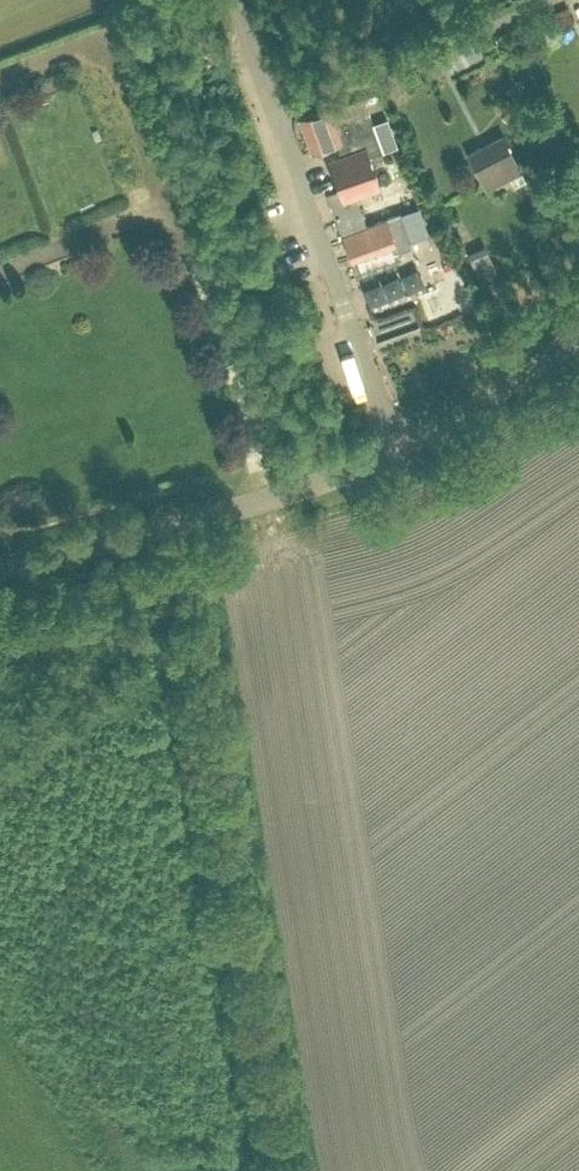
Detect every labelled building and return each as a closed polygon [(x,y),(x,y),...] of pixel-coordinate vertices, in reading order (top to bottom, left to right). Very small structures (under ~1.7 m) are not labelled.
[(85,69),(101,61),(95,48),(79,55),(85,69)] [(0,75),(0,90),(3,95),(17,86),(7,70),(0,75)] [(345,136),(350,149),(365,144),(368,153),(395,143),(376,90),(329,107),(329,106),(300,116),(305,129),(310,127),(317,146),(345,136)] [(520,168),(503,134),(469,151),(486,185),(520,168)] [(379,181),(368,153),(365,144),(350,149),(330,157),(341,186),(327,191),(352,259),(355,258),(359,270),(363,272),(396,260),(400,254),(398,249),(412,244),(408,235),(417,232),(410,211),(401,214),(400,211),(398,212),(393,200),(384,204),(388,215),(365,224),(354,194),(376,186),(380,196),(393,191),(388,178),(379,181)] [(444,301),(454,318),(465,312),(456,295),(444,301)]
